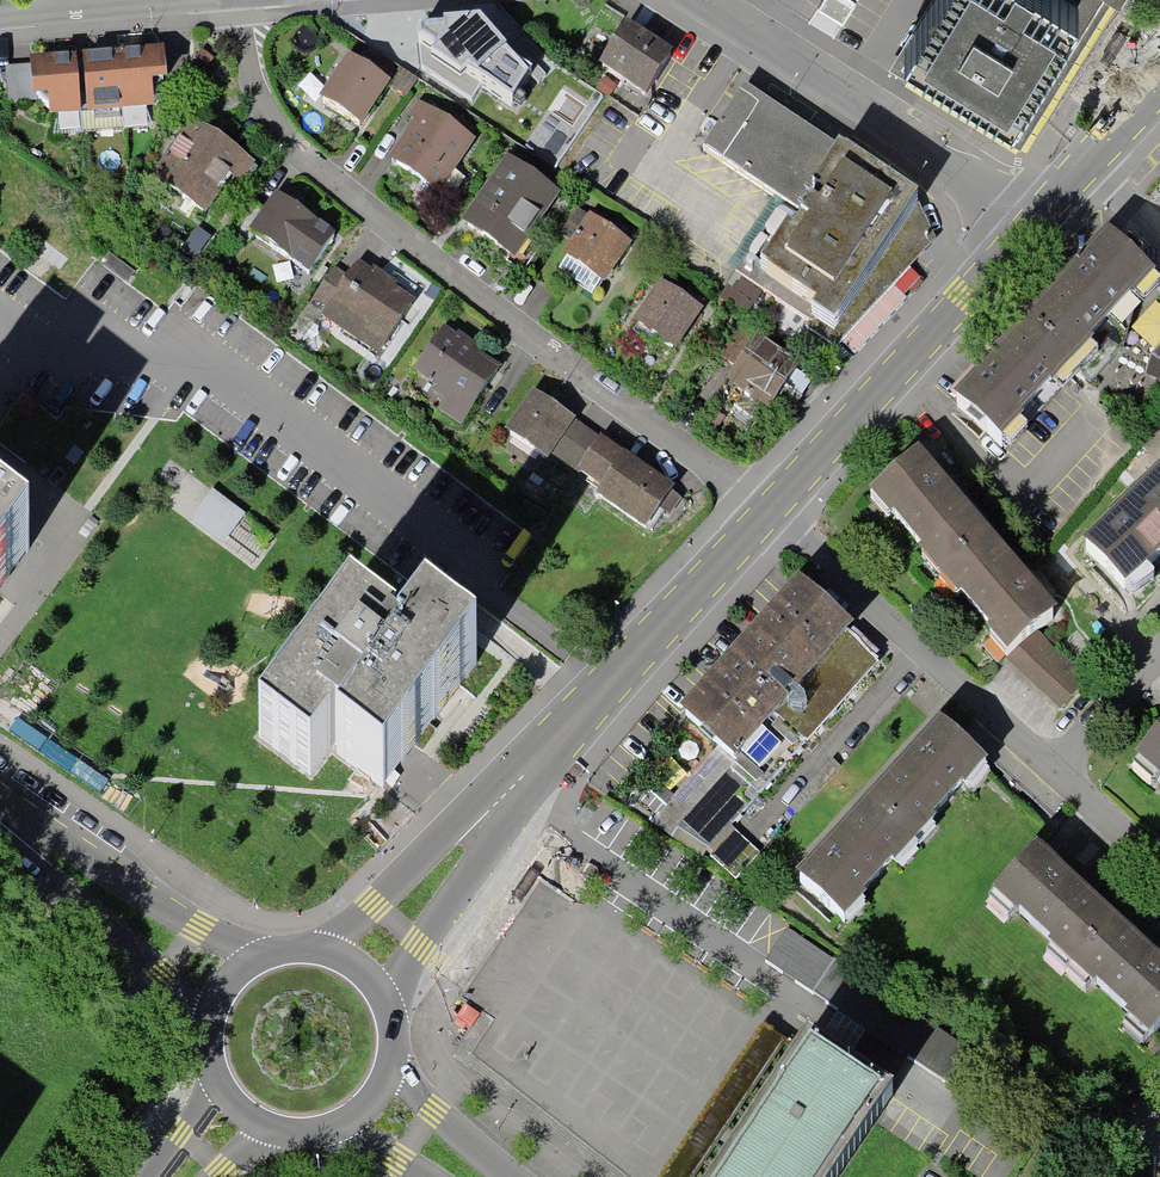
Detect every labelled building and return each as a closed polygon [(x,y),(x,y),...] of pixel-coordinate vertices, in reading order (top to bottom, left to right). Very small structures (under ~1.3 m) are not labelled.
[(901,65),(1016,136),(1101,0),(941,0),(901,65)] [(643,93),(670,50),(644,34),(625,22),(598,65),(643,93)] [(498,107),(525,65),(471,32),(445,74),(498,107)] [(95,126),(152,123),(149,74),(165,73),(163,42),(29,51),(32,90),(49,88),(50,112),(94,109),(95,126)] [(321,98),(360,122),(386,80),(347,56),(321,98)] [(735,274),(825,334),(912,205),(850,164),(852,160),(744,88),(702,150),(782,203),(735,274)] [(442,185),(471,135),(419,104),(389,154),(442,185)] [(236,183),(253,157),(190,116),(154,171),(207,205),(226,176),(236,183)] [(531,233),(557,190),(501,157),(461,225),(528,264),(543,239),(531,233)] [(291,253),(317,214),(278,188),(267,205),(256,197),(235,229),(251,240),(257,231),(291,253)] [(608,275),(631,235),(578,205),(563,231),(572,236),(564,250),(608,275)] [(1151,265),(1104,224),(1031,309),(1078,350),(1151,265)] [(111,246),(86,280),(116,302),(141,268),(111,246)] [(377,350),(412,300),(356,261),(321,310),(377,350)] [(673,349),(698,309),(658,285),(633,325),(673,349)] [(1078,350),(1031,309),(958,395),(1005,435),(1078,350)] [(812,380),(797,369),(801,363),(781,349),(758,334),(755,337),(739,326),(719,356),(734,366),(724,380),(742,392),(732,406),(760,425),(771,408),(786,418),(812,380)] [(459,417),(495,365),(441,328),(405,381),(459,417)] [(577,421),(534,391),(507,431),(548,461),(553,454),(577,421)] [(671,491),(674,487),(577,421),(553,454),(599,487),(596,491),(646,526),(659,507),(670,515),(682,499),(671,491)] [(1063,710),(1091,681),(1036,634),(1058,615),(1024,575),(957,494),(923,454),(872,497),(892,519),(894,517),(922,551),(919,554),(960,601),(964,598),(990,629),(985,632),(1008,660),(1063,710)] [(1083,541),(1129,590),(1159,560),(1159,467),(1083,541)] [(213,489),(191,518),(221,542),(244,514),(213,489)] [(28,546),(0,525),(0,584),(28,546)] [(879,661),(848,633),(854,627),(798,579),(680,710),(736,762),(764,788),(879,661)] [(384,785),(477,661),(422,620),(401,648),(352,611),(259,736),(312,776),(333,748),(384,785)] [(966,790),(989,764),(939,720),(903,761),(824,849),(796,881),(845,925),(868,900),(865,897),(893,866),(896,869),(939,822),(935,819),(963,788),(966,790)] [(1136,755),(1159,776),(1159,728),(1136,755)] [(736,762),(678,828),(710,846),(764,788),(736,762)] [(758,852),(735,830),(711,854),(735,877),(758,852)] [(996,892),(1074,962),(1114,918),(1068,877),(1036,848),(996,892)] [(1152,1033),(1159,1024),(1159,959),(1156,956),(1114,918),(1074,962),(1152,1033)] [(959,1093),(980,1061),(782,931),(761,963),(838,1015),(865,1034),(959,1093)] [(827,1031),(854,1050),(861,1041),(865,1034),(838,1015),(834,1022),(827,1031)] [(808,1034),(732,1145),(712,1176),(836,1176),(893,1090),(820,1042),(808,1034)]
